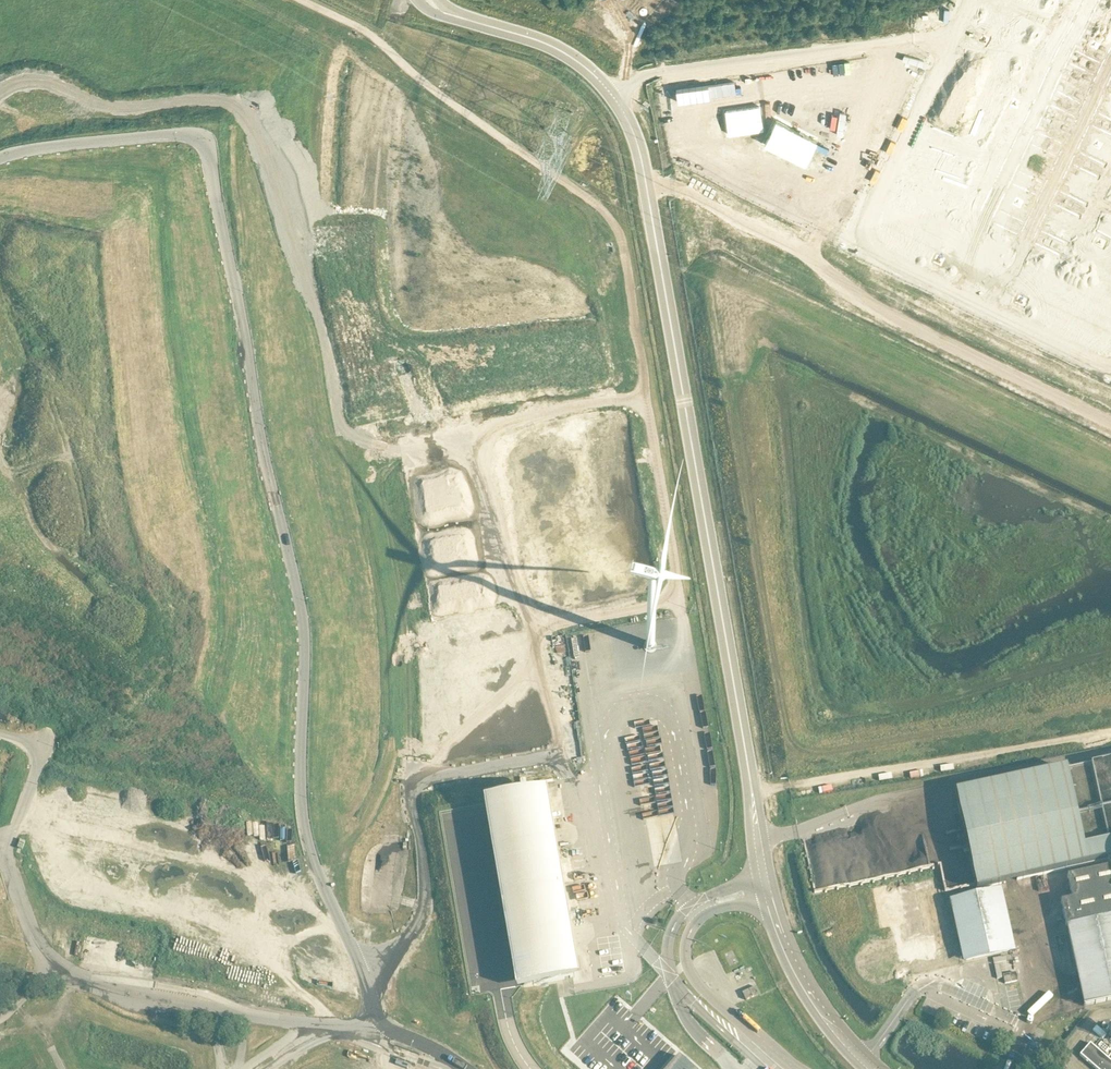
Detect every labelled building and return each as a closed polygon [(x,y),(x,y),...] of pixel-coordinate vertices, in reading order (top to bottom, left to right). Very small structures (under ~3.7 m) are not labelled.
[(1015,65),(1009,77),(1018,81),(1024,69),(1015,65)] [(1009,77),(1004,89),(1012,93),(1018,81),(1009,77)] [(977,144),(971,155),(979,159),(985,148),(977,144)] [(1098,266),(1106,270),(1110,260),(1110,258),(1104,254),(1098,266)] [(1098,266),(1092,277),(1101,282),(1106,270),(1098,266)] [(471,623),(482,623),(482,611),(470,612),(471,623)] [(475,646),(473,634),(463,636),(466,648),(475,646)] [(646,646),(646,647),(646,648),(646,649),(647,649),(647,650),(648,650),(648,651),(649,651),(650,651),(651,651),(652,651),(653,650),(654,650),(654,649),(655,648),(655,647),(655,646),(655,645),(655,644),(654,644),(654,643),(653,643),(653,642),(652,642),(651,642),(651,641),(650,641),(650,642),(649,642),(648,642),(647,642),(647,643),(646,643),(646,644),(646,645),(646,646)] [(977,889),(1070,868),(1110,859),(1110,853),(1109,844),(1110,843),(1110,761),(1067,770),(1066,769),(956,794),(977,889)] [(542,796),(491,805),(523,986),(573,977),(542,796)] [(671,805),(658,807),(659,816),(673,814),(671,805)] [(1110,1001),(1110,867),(1068,877),(1073,900),(1061,902),(1066,926),(1067,926),(1085,1007),(1110,1001)] [(895,925),(895,924),(907,922),(898,882),(875,887),(884,928),(895,925)] [(939,886),(918,890),(926,930),(933,928),(934,935),(902,942),(907,966),(940,960),(938,948),(950,945),(939,886)] [(1007,954),(1017,953),(1005,888),(952,898),(964,964),(994,959),(995,963),(1008,960),(1007,954)] [(869,945),(868,972),(896,973),(897,947),(869,945)] [(1016,972),(1003,975),(1005,984),(1018,981),(1016,972)] [(756,987),(743,993),(746,1000),(759,994),(756,987)] [(589,1057),(627,1015),(617,1006),(579,1049),(589,1057)] [(1103,1029),(1107,1032),(1110,1027),(1110,1026),(1108,1023),(1103,1029)] [(1098,1025),(1093,1030),(1104,1039),(1108,1034),(1098,1025)] [(625,1058),(614,1049),(606,1060),(615,1068),(614,1068),(651,1068),(668,1049),(647,1032),(625,1058)] [(1080,1055),(1096,1068),(1110,1068),(1110,1061),(1090,1043),(1080,1055)] [(691,1067),(689,1066),(679,1057),(668,1068),(693,1068),(691,1067)] [(1049,1068),(1067,1068),(1057,1060),(1049,1068)]
